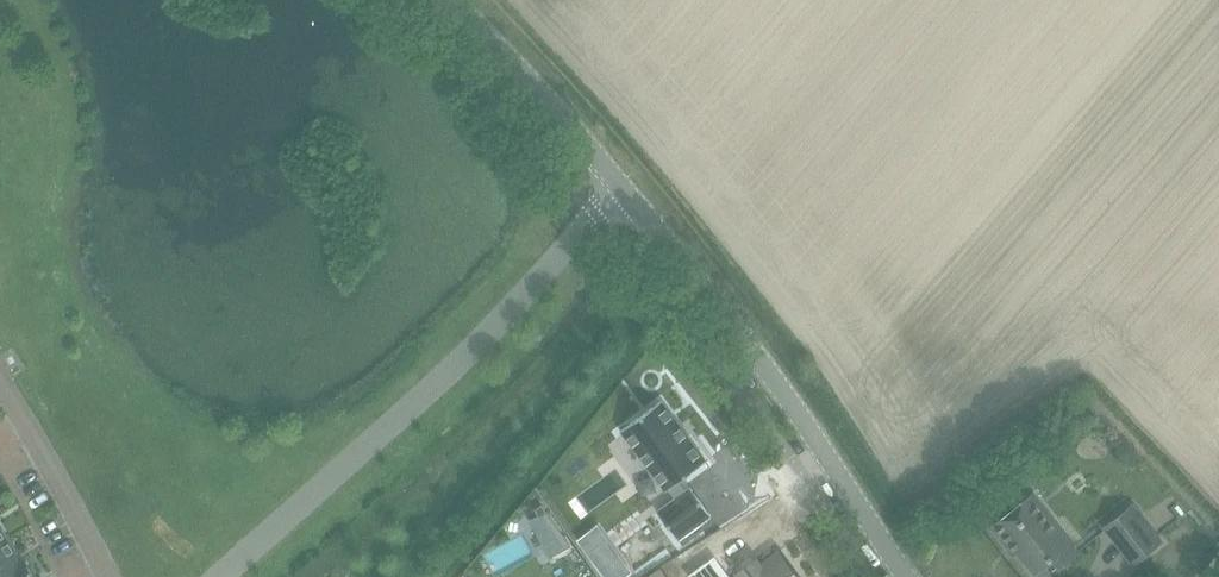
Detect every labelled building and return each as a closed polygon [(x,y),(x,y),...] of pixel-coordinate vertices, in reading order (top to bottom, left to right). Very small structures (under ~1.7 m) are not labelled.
[(662,400),(621,430),(666,491),(670,488),(677,498),(658,512),(678,540),(712,515),(691,487),(685,492),(678,482),(707,461),(662,400)] [(1028,499),(1011,512),(993,527),(1008,546),(1011,543),(1035,572),(1050,561),(1056,568),(1072,556),(1073,557),(1077,553),(1055,526),(1052,529),(1028,499)] [(539,515),(530,520),(551,558),(572,547),(542,505),(536,509),(539,515)] [(1110,530),(1124,547),(1140,565),(1165,543),(1136,509),(1110,530)] [(580,544),(605,576),(623,576),(619,571),(624,567),(598,531),(580,544)] [(8,539),(0,544),(0,576),(20,563),(15,554),(17,553),(8,539)] [(776,554),(761,566),(758,562),(739,576),(740,576),(793,576),(776,554)] [(689,576),(728,576),(717,562),(718,561),(715,557),(689,576)] [(20,563),(0,576),(35,576),(24,560),(20,563)]
